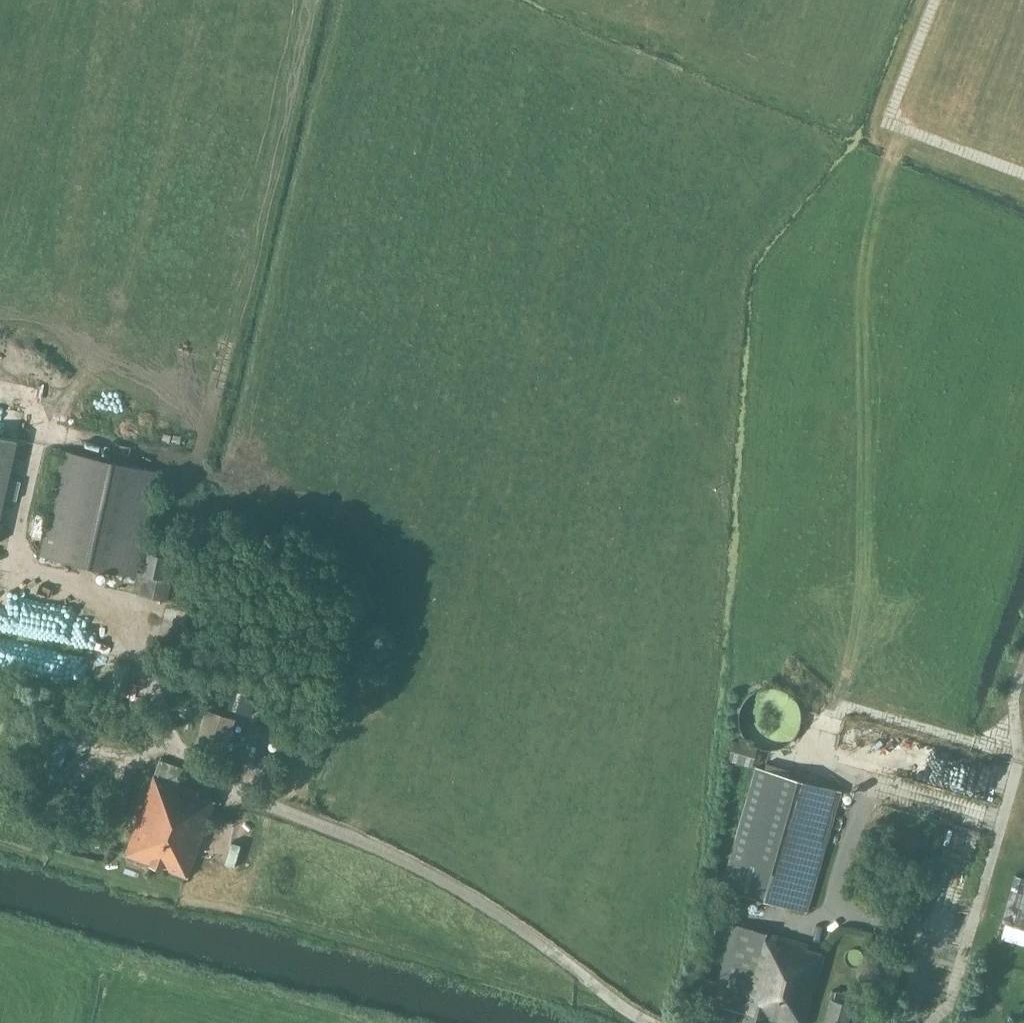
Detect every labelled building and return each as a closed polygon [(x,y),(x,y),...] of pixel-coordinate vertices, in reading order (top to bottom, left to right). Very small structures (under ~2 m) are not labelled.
[(0,438),(0,520),(18,442),(0,438)] [(140,595),(168,602),(181,539),(154,534),(151,544),(145,543),(161,473),(65,452),(42,558),(143,580),(140,595)] [(801,724),(801,712),(796,701),(785,692),(772,688),(762,689),(751,694),(743,703),(740,713),(739,724),(743,734),(749,743),(754,746),(755,746),(764,749),(775,749),(785,746),(795,738),(801,724)] [(234,690),(228,709),(251,716),(257,697),(234,690)] [(207,709),(195,745),(223,754),(235,718),(207,709)] [(101,732),(90,728),(86,739),(97,743),(101,732)] [(69,740),(58,737),(50,764),(61,767),(69,740)] [(733,740),(728,757),(753,765),(754,761),(759,763),(762,753),(757,751),(758,748),(733,740)] [(160,761),(155,775),(126,855),(187,878),(215,803),(213,801),(199,797),(199,792),(179,786),(184,770),(160,761)] [(841,791),(757,768),(723,887),(807,911),(841,791)] [(1001,921),(1023,928),(1023,878),(1014,875),(1001,921)] [(705,980),(700,1000),(744,1013),(742,1022),(768,1022),(769,1018),(791,1022),(805,1022),(825,954),(808,949),(809,945),(735,926),(720,983),(705,980)] [(831,1000),(832,1000),(827,1022),(848,1022),(853,1005),(851,1005),(852,1001),(847,999),(848,995),(833,991),(831,1000)]
